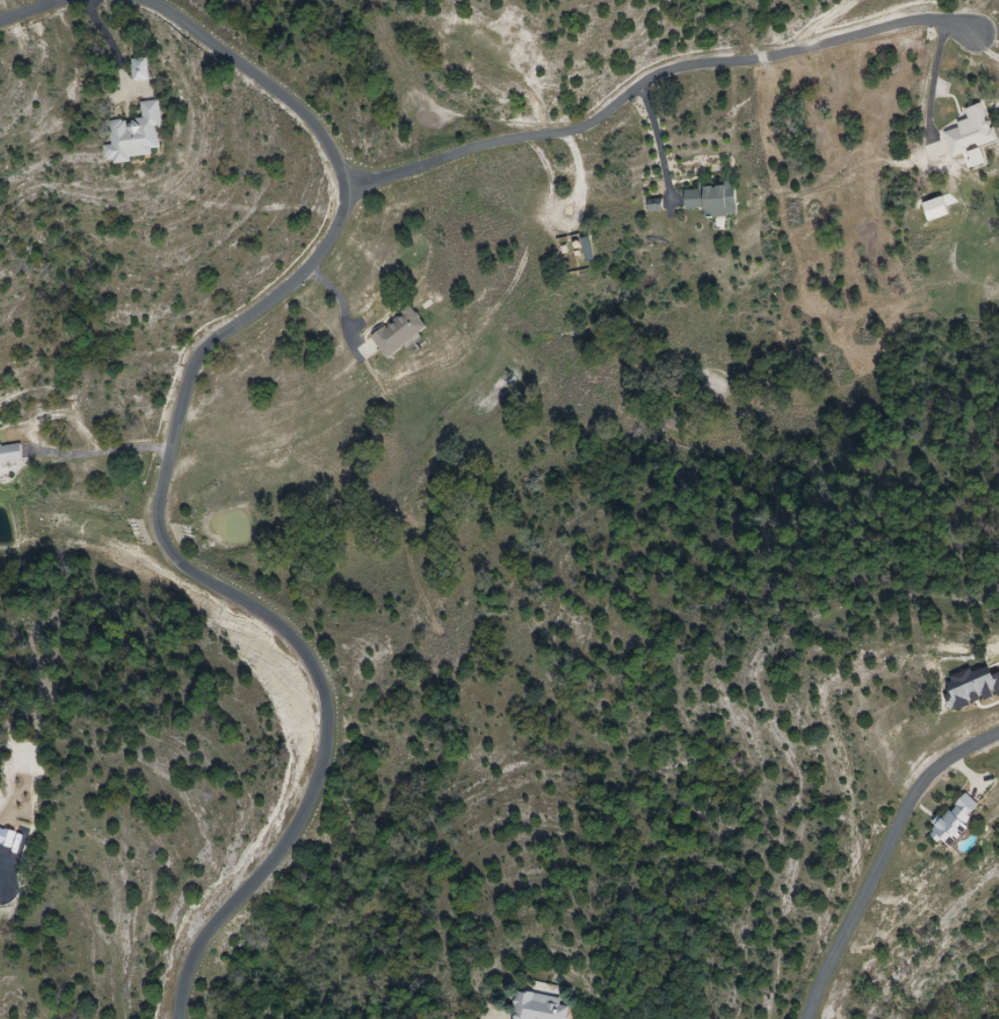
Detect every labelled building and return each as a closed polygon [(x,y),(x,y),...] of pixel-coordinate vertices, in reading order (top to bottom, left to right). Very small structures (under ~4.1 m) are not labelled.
[(162,150),(160,102),(141,103),(142,121),(112,122),(113,146),(106,147),(106,164),(131,163),(131,158),(152,158),(152,150),(162,150)] [(997,140),(983,103),(965,110),(970,121),(941,132),(945,143),(939,145),(945,160),(997,140)] [(706,218),(737,217),(735,184),(699,185),(699,191),(685,192),(686,210),(705,210),(706,218)] [(649,201),(649,212),(662,212),(662,201),(649,201)] [(371,337),(388,359),(428,328),(410,306),(371,337)] [(4,471),(3,462),(23,461),(21,443),(0,445),(0,472),(4,471)] [(946,845),(983,810),(968,794),(931,829),(946,845)] [(518,992),(514,1018),(568,1018),(569,1006),(560,1005),(561,997),(518,992)]
